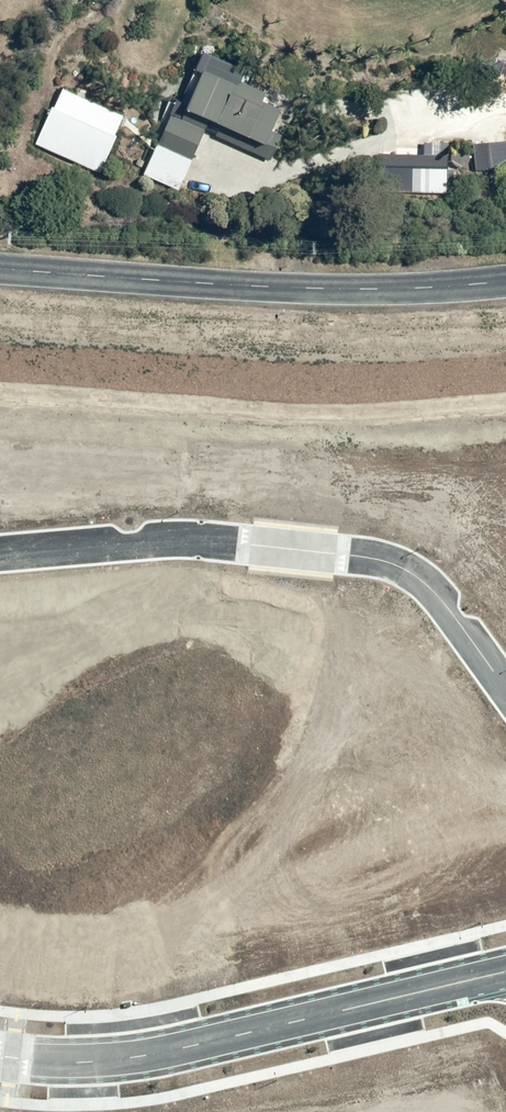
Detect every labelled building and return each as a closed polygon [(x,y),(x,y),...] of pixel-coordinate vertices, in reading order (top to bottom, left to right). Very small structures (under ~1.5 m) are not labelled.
[(203,45),(193,67),(199,70),(183,103),(276,147),(285,129),(272,123),(280,107),(260,97),(263,90),(239,79),(245,65),(203,45)] [(125,114),(61,86),(35,143),(100,171),(125,114)] [(447,154),(379,152),(378,191),(446,193),(447,154)]
